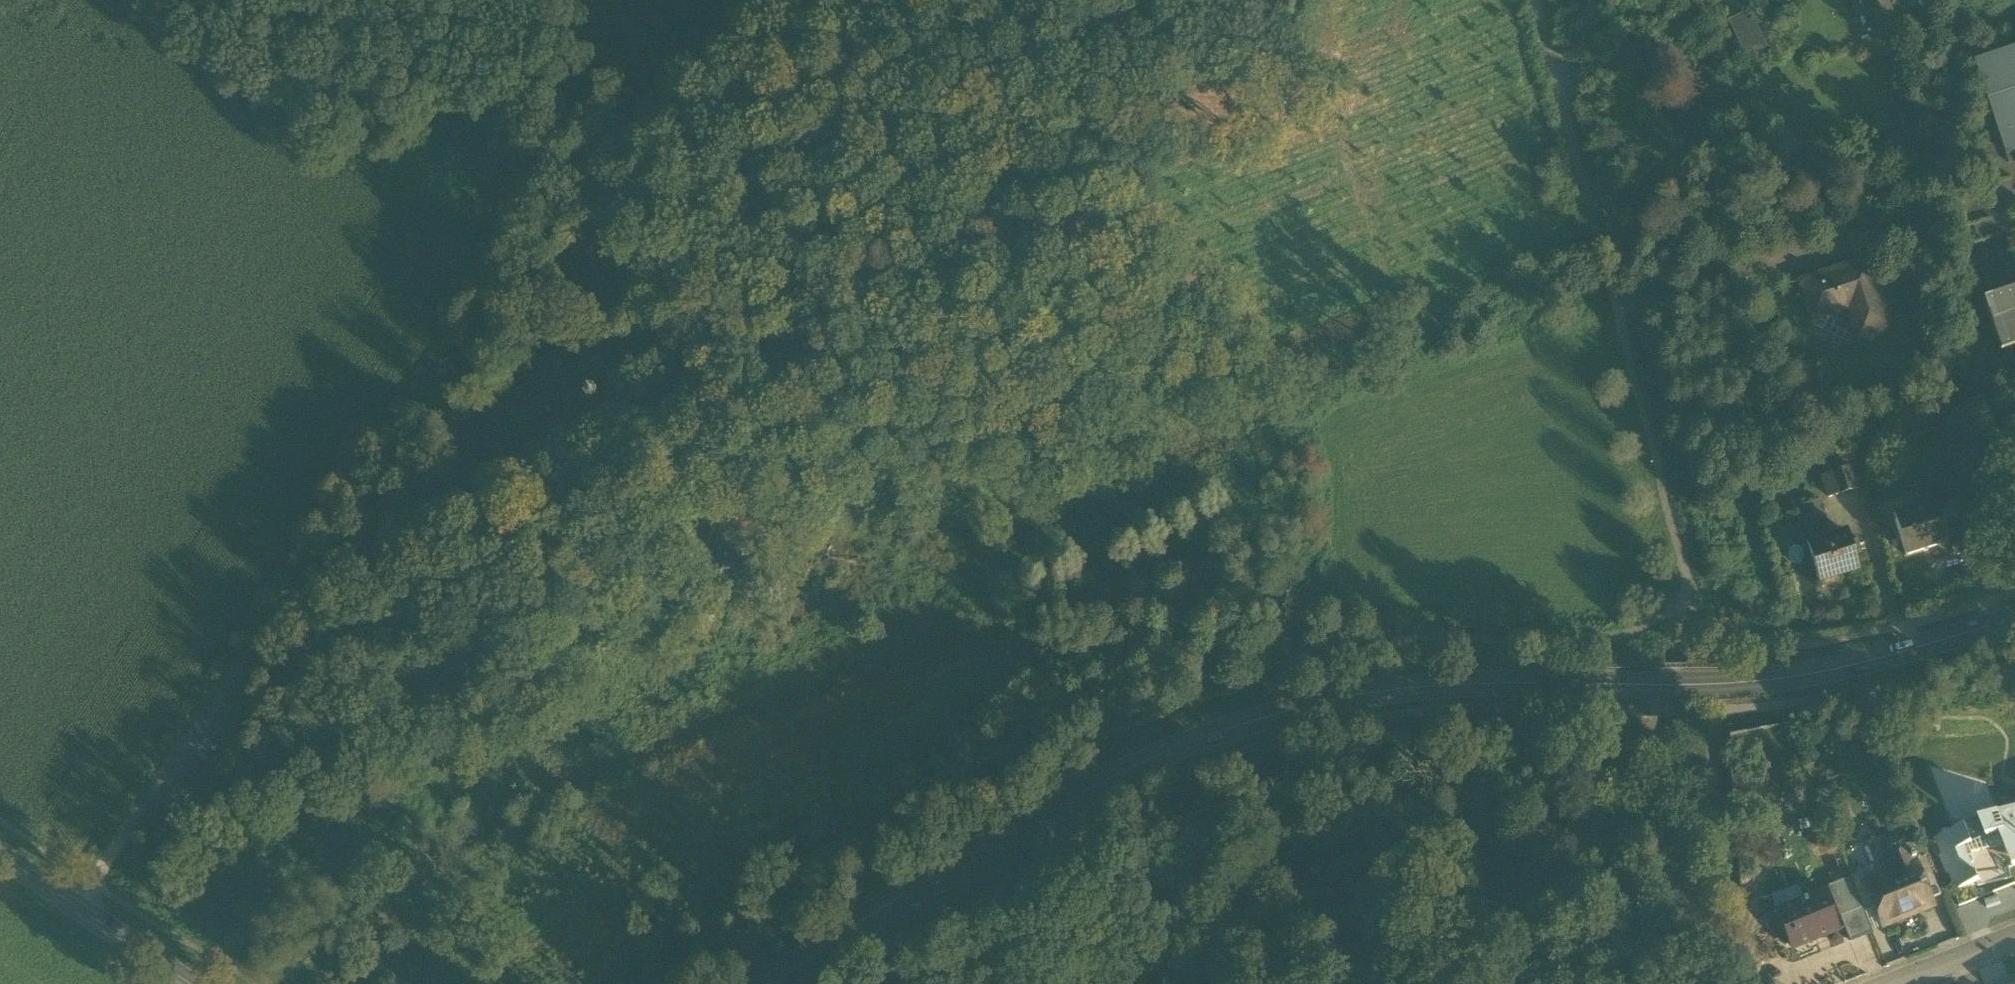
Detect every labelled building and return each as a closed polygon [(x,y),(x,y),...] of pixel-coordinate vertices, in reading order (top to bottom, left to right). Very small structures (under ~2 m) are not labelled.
[(1871,31),(1894,23),(1886,0),(1863,0),(1861,1),(1871,31)] [(2005,30),(2014,26),(2014,5),(1998,11),(2005,30)] [(1750,10),(1728,20),(1745,60),(1768,50),(1750,10)] [(2007,153),(2014,150),(2014,49),(1976,63),(2007,153)] [(1845,229),(1853,253),(1890,241),(1882,216),(1845,229)] [(1855,328),(1858,339),(1893,326),(1869,260),(1839,270),(1839,269),(1800,282),(1814,320),(1848,308),(1854,306),(1861,326),(1855,328)] [(1983,298),(2001,350),(2014,345),(2014,287),(1983,298)] [(1848,308),(1855,328),(1861,326),(1854,306),(1848,308)] [(1839,493),(1856,488),(1853,479),(1849,467),(1832,472),(1839,493)] [(1829,497),(1839,493),(1832,472),(1822,475),(1829,497)] [(1859,477),(1853,479),(1856,488),(1861,486),(1859,477)] [(1795,506),(1799,518),(1824,511),(1820,499),(1795,506)] [(1895,522),(1906,556),(1937,546),(1944,549),(1950,536),(1944,531),(1935,502),(1915,508),(1917,515),(1895,522)] [(1893,515),(1895,522),(1917,515),(1915,508),(1893,515)] [(1799,518),(1806,543),(1831,535),(1824,511),(1799,518)] [(1806,543),(1820,588),(1837,583),(1836,577),(1858,570),(1846,531),(1831,535),(1806,543)] [(2014,806),(2012,804),(2008,804),(2004,805),(2001,808),(2000,811),(1953,830),(1950,828),(1946,828),(1942,829),(1939,832),(1938,835),(1932,838),(1939,856),(1940,856),(1946,873),(1950,871),(1957,888),(2014,865),(2014,806)] [(1876,907),(1883,925),(1904,917),(1902,913),(1931,902),(1930,898),(1914,857),(1909,846),(1885,856),(1891,871),(1865,881),(1866,881),(1876,907)] [(1914,857),(1930,898),(1941,894),(1925,853),(1914,857)] [(1866,881),(1865,881),(1860,866),(1849,870),(1851,875),(1855,886),(1866,881)] [(1829,884),(1840,914),(1863,905),(1855,886),(1851,875),(1829,884)] [(1855,886),(1863,905),(1865,911),(1876,907),(1866,881),(1855,886)] [(1804,900),(1803,896),(1799,884),(1771,895),(1777,911),(1804,900)] [(1777,911),(1791,945),(1813,936),(1814,939),(1840,929),(1832,908),(1824,888),(1803,896),(1804,900),(1777,911)] [(1872,930),(1865,911),(1863,905),(1840,914),(1851,940),(1873,931),(1872,930)] [(1872,930),(1883,925),(1876,907),(1865,911),(1872,930)]
